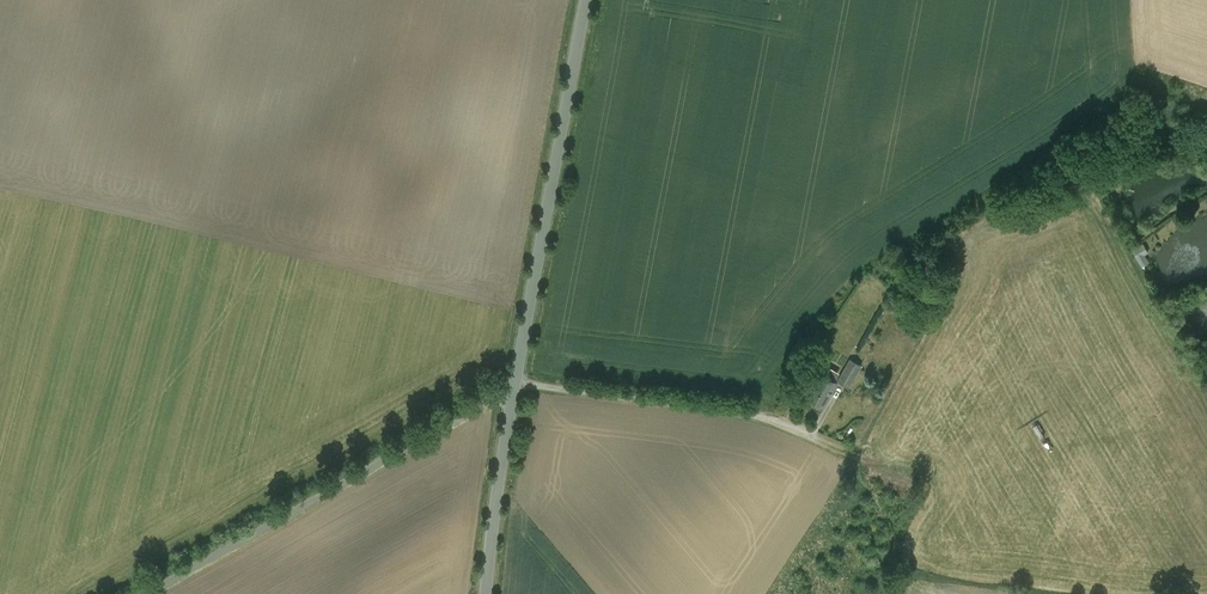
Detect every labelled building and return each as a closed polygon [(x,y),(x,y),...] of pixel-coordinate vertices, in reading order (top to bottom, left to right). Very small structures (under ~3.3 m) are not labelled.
[(1133,248),(1140,265),(1148,261),(1145,253),(1147,252),(1143,243),(1133,248)] [(847,357),(835,380),(848,386),(860,364),(847,357)] [(831,378),(818,400),(835,410),(849,389),(831,378)]
